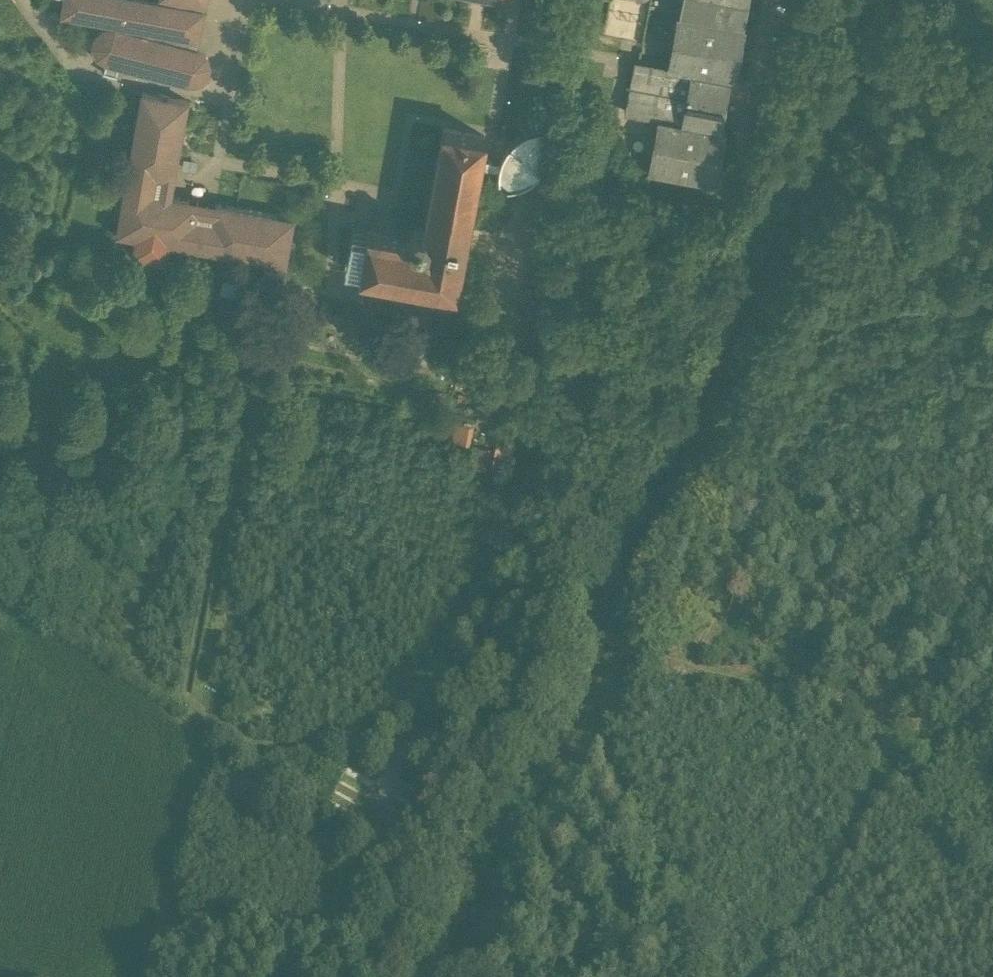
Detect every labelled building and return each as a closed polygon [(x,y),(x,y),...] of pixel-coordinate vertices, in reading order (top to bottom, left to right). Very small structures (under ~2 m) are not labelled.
[(156,0),(64,0),(62,14),(115,24),(198,39),(199,39),(205,9),(204,9),(160,1),(156,0)] [(201,0),(161,0),(160,1),(204,9),(205,1),(201,0)] [(680,13),(744,25),(749,0),(682,0),(680,13)] [(680,13),(678,13),(668,64),(668,65),(730,77),(736,78),(746,26),(744,25),(680,13)] [(198,39),(115,24),(114,26),(105,27),(96,34),(94,45),(98,55),(107,61),(120,64),(189,82),(200,81),(208,74),(211,64),(207,53),(198,48),(197,47),(198,39)] [(730,77),(668,65),(668,64),(639,59),(629,112),(658,118),(658,117),(721,128),(730,77)] [(120,64),(107,61),(104,70),(118,74),(120,64)] [(286,262),(294,216),(171,193),(189,98),(143,90),(117,231),(286,262)] [(721,128),(658,117),(658,118),(648,169),(717,182),(727,129),(721,128)] [(485,135),(444,127),(425,227),(418,226),(412,230),(411,237),(369,230),(361,270),(434,284),(432,293),(450,296),(452,287),(456,288),(479,167),(480,158),(485,135)] [(533,129),(530,130),(525,132),(522,134),(518,136),(515,139),(510,144),(505,151),(502,158),(501,162),(499,167),(499,171),(499,172),(499,176),(499,180),(508,187),(517,186),(523,184),(529,181),(532,179),(535,177),(540,173),(544,168),(547,163),(549,160),(550,156),(552,151),(553,146),(553,143),(553,138),(553,134),(545,127),(538,128),(533,129)] [(501,162),(480,158),(479,167),(499,171),(499,167),(501,162)]
